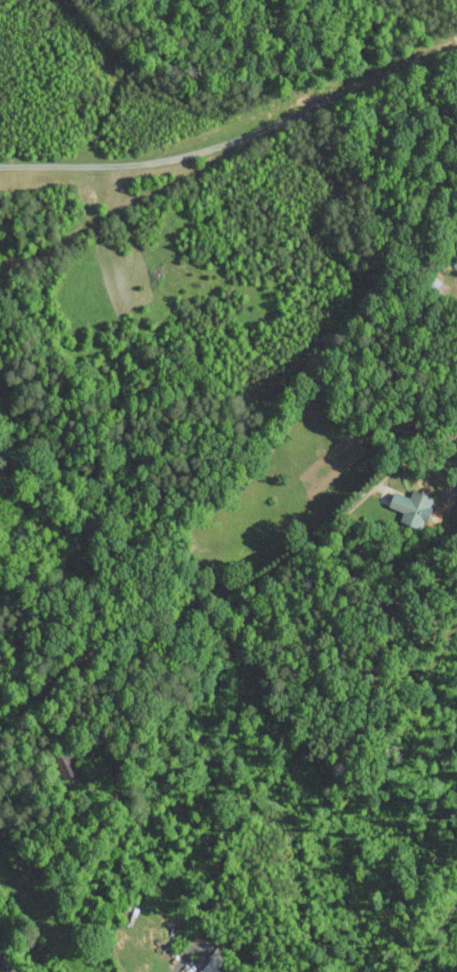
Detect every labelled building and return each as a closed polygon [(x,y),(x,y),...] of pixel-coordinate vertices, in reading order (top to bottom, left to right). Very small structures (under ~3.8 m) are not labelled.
[(403,511),(399,521),(423,529),(434,497),(411,489),(409,496),(393,490),(388,506),(403,511)]
